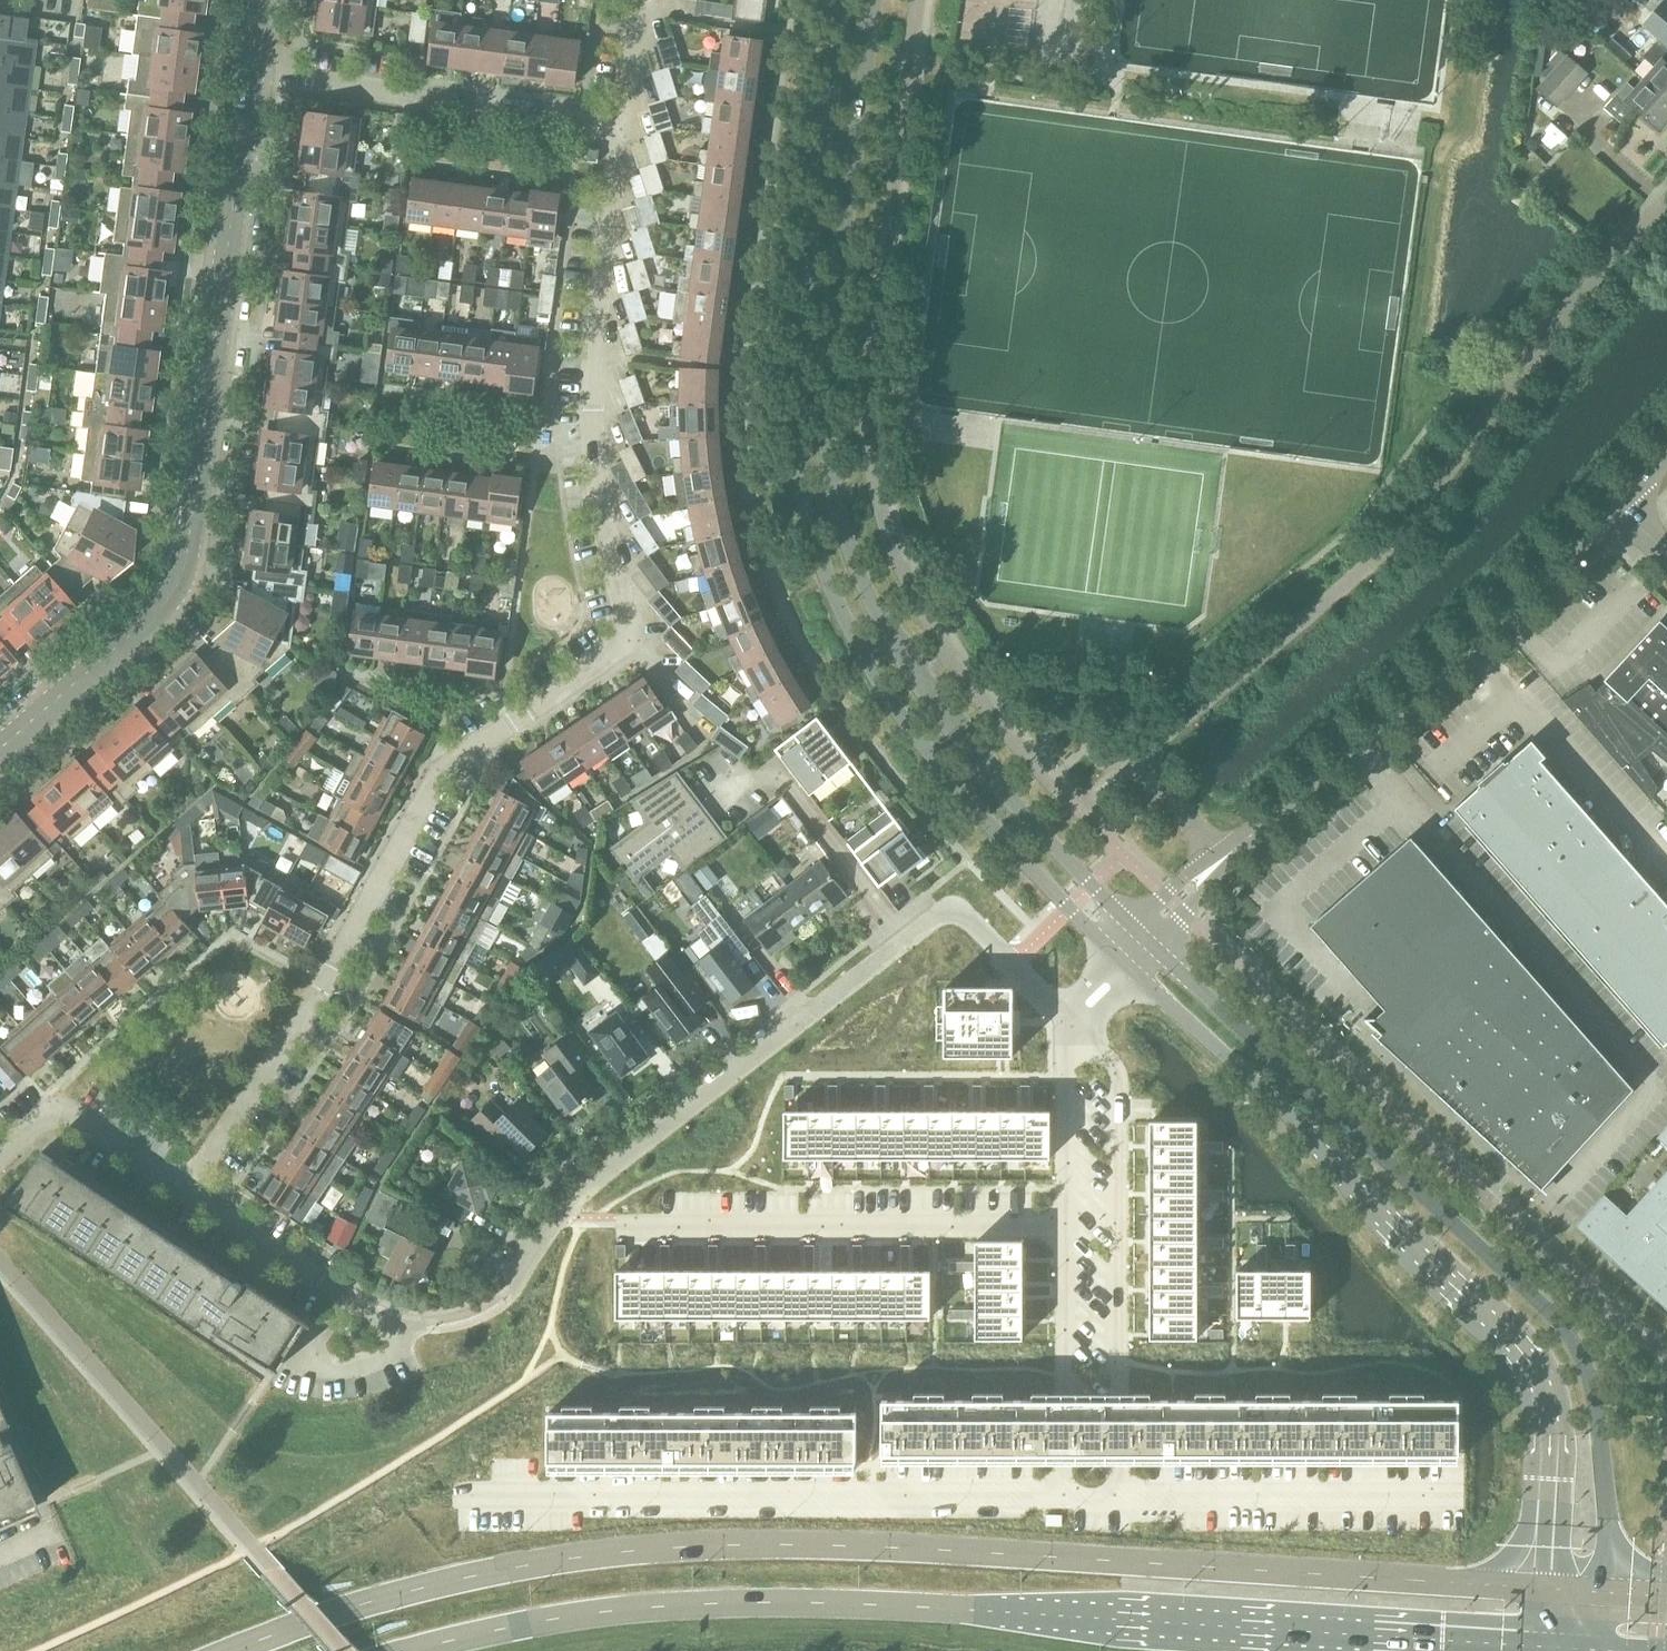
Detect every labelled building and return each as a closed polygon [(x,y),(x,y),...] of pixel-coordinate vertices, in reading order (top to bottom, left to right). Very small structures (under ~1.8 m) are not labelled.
[(102,10),(103,0),(87,0),(86,8),(102,10)] [(137,15),(186,22),(188,22),(190,22),(190,21),(191,10),(196,10),(199,11),(201,11),(202,9),(203,0),(145,0),(145,2),(138,1),(137,15)] [(373,35),(376,8),(319,0),(317,17),(322,17),(321,28),(373,35)] [(734,18),(763,22),(766,0),(736,0),(734,18)] [(1642,24),(1659,39),(1666,46),(1666,0),(1664,0),(1642,24)] [(435,25),(430,64),(455,68),(462,16),(462,14),(434,11),(432,25),(435,25)] [(424,42),(427,15),(414,13),(411,40),(424,42)] [(22,40),(22,38),(25,19),(0,15),(0,37),(22,40)] [(134,30),(131,54),(137,55),(190,62),(192,63),(194,63),(194,62),(196,49),(196,47),(198,38),(198,36),(196,35),(193,35),(188,34),(189,23),(190,22),(188,22),(186,22),(137,15),(134,30)] [(486,18),(462,16),(455,68),(479,71),(484,31),(485,31),(486,18)] [(1613,31),(1599,19),(1591,28),(1605,40),(1613,31)] [(74,36),(83,37),(85,24),(76,23),(74,36)] [(713,53),(711,68),(756,74),(761,41),(750,39),(751,33),(752,34),(753,32),(728,29),(728,30),(730,31),(729,37),(727,36),(725,55),(713,53)] [(479,71),(502,74),(508,34),(485,31),(484,31),(479,71)] [(502,74),(526,77),(532,37),(508,34),(502,74)] [(22,38),(22,40),(0,37),(0,61),(31,65),(35,40),(22,38)] [(526,77),(548,80),(550,81),(555,40),(532,37),(526,77)] [(1659,39),(1643,56),(1655,67),(1644,80),(1666,100),(1666,46),(1659,39)] [(580,44),(555,40),(550,81),(548,80),(548,82),(575,85),(578,60),(582,60),(583,47),(580,46),(580,44)] [(683,64),(675,41),(660,46),(667,69),(683,64)] [(128,79),(126,94),(175,101),(177,101),(179,101),(179,100),(181,89),(186,90),(188,90),(191,90),(191,88),(192,79),(193,77),(194,64),(194,63),(192,63),(190,62),(137,55),(134,80),(128,79)] [(1558,106),(1587,73),(1568,55),(1538,89),(1558,106)] [(71,57),(70,70),(78,71),(80,58),(71,57)] [(28,89),(31,65),(0,61),(0,85),(28,89)] [(752,105),(756,74),(711,68),(710,68),(709,71),(708,72),(706,75),(705,77),(705,79),(704,81),(704,84),(705,86),(706,88),(706,90),(705,100),(719,102),(719,101),(752,105)] [(77,85),(78,71),(70,70),(68,83),(77,85)] [(671,73),(655,78),(663,101),(678,96),(671,73)] [(1604,108),(1621,123),(1634,108),(1659,131),(1666,122),(1666,100),(1644,80),(1635,89),(1628,83),(1618,94),(1617,93),(1604,108)] [(28,89),(0,85),(0,109),(25,113),(28,89)] [(76,89),(74,104),(87,106),(89,91),(76,89)] [(126,94),(124,109),(130,110),(127,135),(179,142),(181,142),(184,142),(184,141),(185,129),(186,127),(187,117),(187,115),(185,115),(182,114),(177,114),(179,102),(179,101),(177,101),(175,101),(126,94)] [(702,132),(714,134),(714,133),(748,137),(752,105),(719,101),(719,102),(716,118),(705,117),(702,132)] [(65,105),(63,118),(72,119),(74,106),(65,105)] [(667,105),(651,110),(658,133),(674,128),(667,105)] [(25,113),(0,109),(0,134),(22,137),(25,113)] [(301,140),(357,148),(361,121),(309,114),(307,124),(303,124),(301,140)] [(70,132),(72,119),(63,118),(61,131),(70,132)] [(1550,138),(1556,143),(1564,140),(1566,132),(1559,126),(1551,129),(1550,138)] [(71,129),(70,141),(80,143),(82,130),(71,129)] [(743,169),(748,137),(714,133),(714,134),(712,150),(700,149),(699,158),(698,164),(710,165),(743,169)] [(22,137),(0,134),(0,158),(18,161),(22,137)] [(123,162),(122,174),(133,176),(165,180),(166,180),(168,181),(168,180),(170,168),(175,169),(178,169),(180,170),(180,168),(182,158),(182,156),(183,143),(184,142),(181,142),(179,142),(127,135),(123,162)] [(662,136),(647,141),(654,165),(670,160),(662,136)] [(411,140),(396,138),(394,153),(409,155),(411,140)] [(301,140),(298,157),(303,157),(302,168),(310,169),(308,182),(337,186),(337,185),(360,188),(361,176),(354,175),(357,148),(301,140)] [(599,159),(600,150),(587,148),(585,161),(598,163),(599,159)] [(57,166),(66,167),(67,154),(59,153),(57,166)] [(18,161),(0,158),(0,183),(15,185),(18,161)] [(694,196),(706,197),(706,196),(739,201),(743,169),(710,165),(708,182),(696,180),(694,196)] [(64,180),(66,167),(57,166),(55,179),(64,180)] [(658,168),(642,173),(650,196),(666,192),(658,168)] [(67,170),(64,187),(83,189),(85,172),(67,170)] [(120,187),(116,214),(168,221),(171,221),(173,222),(173,221),(175,208),(175,206),(176,196),(177,194),(174,194),(172,194),(166,193),(168,182),(168,181),(166,180),(165,180),(133,176),(131,188),(120,187)] [(439,182),(414,179),(409,219),(434,222),(439,182)] [(290,220),(347,227),(350,203),(358,204),(360,188),(337,185),(337,186),(308,182),(306,195),(298,193),(297,204),(292,203),(290,220)] [(463,185),(439,182),(434,222),(458,226),(463,185)] [(15,185),(0,183),(0,207),(12,208),(15,185)] [(487,189),(463,185),(458,226),(481,229),(487,189)] [(505,232),(511,192),(487,189),(481,229),(505,232)] [(534,195),(533,195),(511,192),(505,232),(528,235),(529,235),(534,195)] [(558,236),(560,223),(556,222),(560,197),(533,193),(533,195),(534,195),(529,235),(528,235),(527,246),(556,249),(556,248),(560,248),(561,237),(558,236)] [(689,228),(701,230),(702,228),(735,232),(739,201),(706,196),(706,197),(703,214),(692,213),(689,228)] [(50,214),(59,215),(61,202),(52,200),(50,214)] [(654,200),(638,205),(645,228),(661,223),(654,200)] [(12,208),(0,207),(0,231),(9,232),(12,208)] [(58,228),(59,215),(50,214),(49,227),(58,228)] [(116,214),(112,241),(124,243),(122,255),(154,260),(156,260),(157,260),(158,259),(159,248),(164,248),(167,249),(169,249),(169,247),(171,237),(171,235),(173,223),(173,222),(171,221),(168,221),(116,214)] [(400,216),(386,214),(383,232),(398,234),(400,216)] [(299,248),(297,261),(348,268),(350,253),(343,253),(347,227),(290,220),(288,236),(292,237),(291,247),(299,248)] [(685,260),(689,260),(730,265),(735,232),(702,228),(701,230),(699,246),(687,245),(685,260)] [(9,232),(0,231),(0,255),(6,256),(9,232)] [(634,237),(641,260),(657,255),(649,232),(634,237)] [(46,248),(44,261),(53,262),(55,249),(46,248)] [(104,253),(99,293),(105,294),(157,301),(160,301),(162,301),(162,300),(164,287),(164,286),(166,276),(166,274),(163,274),(161,273),(156,273),(157,261),(157,260),(156,260),(154,260),(122,255),(104,253)] [(408,273),(410,257),(400,256),(398,272),(408,273)] [(377,272),(393,274),(394,261),(378,258),(377,272)] [(683,276),(681,291),(693,292),(726,297),(730,265),(689,260),(687,277),(683,276)] [(51,276),(53,262),(44,261),(42,274),(51,276)] [(348,268),(297,261),(296,274),(287,273),(286,283),(281,283),(279,299),(336,307),(339,282),(346,283),(348,268)] [(450,278),(452,263),(443,262),(441,277),(450,278)] [(629,268),(637,292),(652,287),(645,263),(629,268)] [(474,282),(476,266),(466,265),(464,280),(474,282)] [(498,285),(500,269),(490,268),(488,284),(498,285)] [(510,288),(523,290),(525,271),(512,270),(510,288)] [(391,287),(393,274),(377,272),(375,285),(391,287)] [(554,292),(556,277),(544,275),(542,291),(554,292)] [(407,278),(397,277),(395,292),(405,293),(407,278)] [(450,284),(440,283),(438,298),(448,299),(450,284)] [(474,287),(464,285),(461,301),(471,302),(474,287)] [(497,290),(487,289),(485,304),(495,305),(497,290)] [(693,292),(693,293),(681,291),(678,291),(676,308),(679,308),(677,323),(689,325),(689,324),(722,329),(726,297),(693,292)] [(521,293),(511,292),(509,307),(519,309),(521,293)] [(101,321),(99,333),(111,335),(143,339),(145,339),(147,340),(147,339),(148,327),(154,328),(156,328),(158,328),(159,327),(160,317),(160,315),(162,302),(162,301),(160,301),(157,301),(105,294),(101,321)] [(625,300),(632,323),(648,318),(641,295),(625,300)] [(39,296),(37,309),(46,310),(48,297),(39,296)] [(553,298),(541,296),(539,311),(551,313),(553,298)] [(333,332),(336,307),(279,299),(277,316),(281,316),(280,327),(288,328),(287,341),(337,347),(339,333),(333,332)] [(45,324),(46,310),(37,309),(36,322),(45,324)] [(388,370),(413,374),(419,333),(420,321),(391,316),(389,332),(393,332),(388,370)] [(717,361),(722,329),(689,324),(689,325),(686,342),(674,340),(672,355),(717,361)] [(444,326),(443,337),(437,377),(461,380),(466,340),(468,329),(444,326)] [(637,327),(621,332),(628,355),(644,350),(637,327)] [(485,383),(507,386),(509,386),(514,346),(516,335),(516,332),(492,329),(492,330),(490,343),(485,383)] [(98,345),(95,373),(147,380),(149,380),(151,381),(152,380),(153,367),(154,365),(155,355),(155,353),(153,353),(150,353),(145,352),(147,340),(145,339),(143,339),(111,335),(99,333),(98,345)] [(413,374),(437,377),(443,337),(419,333),(413,374)] [(516,335),(514,346),(509,386),(507,386),(507,388),(533,391),(537,366),(541,366),(542,352),(539,352),(539,350),(540,339),(516,335)] [(466,340),(461,380),(485,383),(490,343),(466,340)] [(271,362),(268,379),(325,386),(329,361),(335,362),(337,347),(287,341),(285,353),(277,352),(275,363),(271,362)] [(382,353),(383,345),(369,343),(368,351),(382,353)] [(364,353),(362,366),(380,368),(381,355),(364,353)] [(30,364),(28,377),(37,378),(39,365),(30,364)] [(670,389),(671,404),(716,403),(716,387),(717,370),(683,369),(683,389),(670,389)] [(85,397),(83,412),(132,418),(134,419),(136,419),(136,418),(138,406),(143,407),(145,407),(148,408),(148,406),(149,396),(150,394),(151,381),(149,380),(147,380),(95,373),(91,397),(85,397)] [(36,390),(37,378),(28,377),(27,390),(35,391),(36,390)] [(325,386),(268,379),(266,395),(271,396),(269,406),(278,407),(276,420),(327,427),(328,414),(322,413),(325,386)] [(638,379),(622,385),(630,408),(646,403),(638,379)] [(35,391),(34,405),(47,407),(49,391),(36,390),(35,391)] [(716,409),(716,403),(671,404),(670,404),(670,426),(659,426),(660,438),(671,438),(671,439),(684,438),(717,436),(716,425),(716,409)] [(48,409),(36,407),(34,421),(46,423),(48,409)] [(4,411),(2,420),(13,422),(14,413),(4,411)] [(24,411),(22,424),(31,426),(32,412),(24,411)] [(83,412),(81,427),(87,427),(84,452),(136,459),(138,460),(141,460),(141,459),(143,446),(143,444),(144,435),(144,433),(142,432),(140,432),(134,431),(136,420),(136,419),(134,419),(132,418),(83,412)] [(633,413),(620,419),(632,445),(644,440),(633,413)] [(358,419),(357,429),(371,431),(373,421),(358,419)] [(315,466),(318,440),(325,441),(327,427),(276,420),(274,433),(266,432),(265,442),(260,441),(258,458),(315,466)] [(2,423),(1,432),(12,433),(13,424),(2,423)] [(29,439),(31,426),(22,424),(20,438),(29,439)] [(675,473),(675,474),(687,472),(720,468),(718,451),(717,436),(684,438),(685,457),(673,458),(675,473)] [(8,470),(11,449),(0,448),(0,468),(8,470)] [(634,450),(622,456),(635,482),(647,476),(634,450)] [(84,452),(80,480),(91,482),(90,493),(122,498),(123,485),(132,487),(135,487),(137,487),(137,485),(139,476),(139,474),(141,461),(141,460),(138,460),(136,459),(84,452)] [(267,486),(265,500),(294,504),(316,507),(318,493),(311,492),(315,466),(258,458),(255,474),(260,475),(259,485),(267,486)] [(361,459),(355,464),(354,471),(366,473),(367,460),(361,459)] [(396,506),(401,466),(376,462),(371,503),(396,506)] [(425,469),(401,466),(396,506),(419,509),(425,469)] [(692,505),(724,499),(720,468),(687,472),(675,474),(673,474),(679,508),(692,505)] [(449,472),(425,469),(419,509),(443,512),(449,472)] [(366,473),(354,471),(353,478),(357,484),(364,485),(366,473)] [(472,476),(449,472),(443,512),(467,516),(472,476)] [(472,476),(467,516),(491,519),(496,479),(495,479),(472,476)] [(496,479),(491,519),(516,522),(516,520),(520,520),(522,507),(518,506),(521,481),(495,477),(495,479),(496,479)] [(13,483),(7,496),(15,499),(21,488),(13,483)] [(638,487),(627,494),(641,519),(653,512),(638,487)] [(75,507),(65,526),(123,557),(125,559),(127,560),(128,559),(127,559),(129,545),(130,543),(131,533),(131,531),(129,530),(127,528),(118,524),(122,498),(90,493),(72,491),(70,506),(75,507)] [(8,511),(15,499),(7,496),(0,507),(8,511)] [(688,542),(699,539),(731,531),(724,499),(692,505),(696,524),(684,526),(688,542)] [(316,507),(294,504),(265,500),(264,513),(255,512),(254,522),(249,521),(247,538),(252,539),(304,546),(307,519),(315,520),(316,507)] [(644,524),(633,531),(649,555),(660,548),(644,524)] [(60,557),(51,565),(73,590),(92,572),(101,577),(103,578),(105,579),(107,578),(115,571),(116,570),(126,561),(127,561),(127,560),(125,559),(123,557),(65,526),(53,548),(60,557)] [(703,553),(691,557),(693,561),(697,576),(708,572),(740,562),(731,531),(699,539),(703,553)] [(338,537),(337,549),(354,552),(356,539),(338,537)] [(252,539),(247,538),(245,554),(249,555),(248,565),(256,566),(254,579),(284,583),(305,586),(307,573),(300,572),(304,546),(252,539)] [(372,541),(362,540),(360,555),(370,556),(372,541)] [(404,545),(402,561),(412,562),(414,547),(404,545)] [(424,558),(435,559),(436,549),(425,548),(424,558)] [(462,553),(452,552),(450,567),(460,569),(462,553)] [(486,556),(476,555),(474,570),(484,572),(486,556)] [(518,561),(506,559),(504,574),(516,576),(518,561)] [(367,577),(369,561),(359,560),(357,576),(367,577)] [(653,560),(642,568),(659,591),(670,583),(653,560)] [(750,592),(740,562),(708,572),(714,590),(703,594),(708,609),(719,605),(719,604),(750,592)] [(34,565),(14,583),(48,623),(50,625),(51,626),(52,626),(62,617),(63,616),(71,609),(72,608),(71,606),(69,605),(63,598),(73,590),(51,565),(42,573),(34,565)] [(409,583),(412,567),(402,566),(400,581),(409,583)] [(433,586),(435,570),(425,569),(423,584),(433,586)] [(457,589),(459,574),(449,572),(447,588),(457,589)] [(481,592),(483,577),(473,575),(471,591),(481,592)] [(303,601),(305,586),(284,583),(254,579),(252,596),(245,592),(244,592),(243,603),(238,601),(236,618),(290,647),(297,600),(303,601)] [(513,597),(515,581),(503,580),(501,595),(513,597)] [(12,643),(13,644),(15,645),(24,637),(28,641),(29,643),(31,645),(32,643),(40,637),(41,636),(51,627),(51,626),(50,625),(48,623),(14,583),(0,595),(0,629),(12,643)] [(719,604),(719,605),(726,622),(715,627),(722,641),(732,636),(763,622),(755,603),(750,592),(719,604)] [(663,595),(653,604),(672,627),(683,619),(663,595)] [(350,654),(375,657),(381,617),(380,617),(382,606),(357,603),(350,654)] [(399,660),(423,664),(428,623),(429,613),(405,609),(404,620),(399,660)] [(428,623),(423,664),(447,667),(453,616),(452,616),(429,613),(428,623)] [(447,667),(469,670),(470,670),(476,630),(477,621),(477,618),(452,615),(452,616),(453,616),(447,667)] [(404,620),(381,617),(375,657),(399,660),(404,620)] [(214,655),(248,693),(259,684),(254,679),(290,647),(236,618),(223,629),(227,632),(219,639),(219,640),(227,644),(214,655)] [(470,670),(469,670),(469,671),(495,675),(499,649),(502,650),(504,637),(507,637),(509,625),(477,621),(476,630),(470,670)] [(770,636),(763,622),(732,636),(740,653),(730,658),(737,672),(747,667),(747,666),(777,651),(770,636)] [(1651,800),(1657,787),(1638,757),(1653,747),(1666,759),(1666,632),(1663,628),(1597,694),(1590,684),(1564,701),(1651,800)] [(2,670),(3,669),(11,662),(12,661),(10,659),(9,657),(5,653),(14,646),(15,645),(13,644),(12,643),(0,629),(0,672),(2,670)] [(676,630),(666,639),(686,660),(696,651),(676,630)] [(753,702),(764,696),(763,696),(792,679),(786,668),(777,651),(747,666),(747,667),(756,683),(746,689),(753,702)] [(237,703),(248,693),(214,655),(204,664),(199,657),(191,664),(188,661),(175,672),(213,715),(232,698),(237,703)] [(690,664),(681,674),(702,694),(711,684),(690,664)] [(163,700),(154,708),(173,730),(183,722),(193,733),(213,715),(175,672),(163,683),(166,686),(158,693),(163,700)] [(644,678),(623,693),(646,726),(653,736),(678,719),(669,706),(665,709),(644,678)] [(798,688),(792,679),(763,696),(764,696),(773,711),(763,718),(771,731),(810,706),(798,688)] [(345,684),(339,692),(346,698),(353,689),(345,684)] [(646,726),(623,693),(603,706),(626,740),(646,726)] [(327,707),(334,712),(343,701),(336,695),(327,707)] [(698,708),(721,727),(730,717),(707,698),(698,708)] [(603,706),(584,720),(606,753),(612,761),(632,747),(626,740),(603,706)] [(341,707),(337,714),(352,721),(355,716),(341,707)] [(127,714),(115,725),(153,768),(173,750),(164,739),(173,730),(154,708),(144,717),(138,710),(130,717),(127,714)] [(387,718),(377,736),(412,755),(418,743),(421,744),(426,734),(406,723),(408,719),(394,711),(390,719),(387,718)] [(321,714),(312,726),(319,731),(328,720),(321,714)] [(287,717),(277,725),(291,742),(300,731),(287,717)] [(809,791),(826,777),(829,780),(851,763),(852,763),(817,717),(775,750),(776,751),(788,767),(810,795),(811,794),(809,791)] [(606,753),(584,720),(564,733),(587,767),(606,753)] [(105,739),(98,746),(103,752),(93,761),(113,783),(112,783),(127,800),(138,789),(134,784),(153,768),(115,725),(102,736),(105,739)] [(306,751),(307,752),(318,739),(308,730),(297,744),(306,751)] [(717,740),(741,758),(749,747),(725,730),(717,740)] [(564,733),(544,747),(567,780),(587,767),(564,733)] [(697,746),(688,734),(680,740),(689,753),(697,746)] [(366,756),(366,757),(400,776),(404,770),(406,771),(412,761),(409,759),(412,755),(377,736),(366,756)] [(1663,1046),(1666,1043),(1666,904),(1656,892),(1646,900),(1534,773),(1543,764),(1541,761),(1546,757),(1532,741),(1505,764),(1504,762),(1478,784),(1480,786),(1454,809),(1663,1046)] [(286,758),(296,766),(307,752),(306,751),(297,744),(286,758)] [(567,780),(544,747),(523,761),(528,769),(519,775),(536,790),(541,787),(546,794),(567,780)] [(862,747),(853,754),(859,761),(868,754),(862,747)] [(357,751),(345,773),(389,797),(391,792),(394,794),(399,784),(397,782),(400,776),(366,757),(366,756),(357,751)] [(672,765),(664,752),(655,757),(664,771),(672,765)] [(275,763),(265,754),(257,764),(267,772),(275,763)] [(67,766),(55,778),(93,821),(113,803),(103,792),(112,783),(113,783),(93,761),(84,770),(78,763),(70,770),(67,766)] [(631,777),(638,788),(653,778),(647,768),(631,777)] [(275,771),(265,782),(273,789),(283,777),(275,771)] [(345,773),(333,795),(342,800),(343,799),(377,818),(381,812),(383,813),(389,803),(386,802),(389,797),(345,773)] [(612,850),(623,865),(703,804),(702,804),(700,806),(676,774),(633,800),(650,822),(612,850)] [(631,791),(624,777),(615,782),(623,796),(631,791)] [(43,805),(33,814),(53,836),(63,827),(72,838),(93,821),(55,778),(42,789),(45,792),(38,799),(43,805)] [(507,793),(503,791),(491,813),(525,832),(526,831),(533,818),(541,820),(548,809),(514,778),(507,793)] [(265,799),(273,789),(265,782),(248,803),(283,823),(287,817),(285,810),(265,799)] [(248,797),(251,793),(243,786),(237,794),(245,801),(246,800),(248,797)] [(197,798),(188,788),(178,797),(187,807),(197,798)] [(213,790),(213,791),(216,817),(225,816),(240,825),(239,815),(244,807),(231,800),(213,790)] [(178,797),(168,805),(177,815),(187,807),(178,797)] [(331,820),(366,839),(368,834),(371,836),(376,826),(374,824),(377,818),(343,799),(342,800),(331,820)] [(202,800),(185,815),(192,822),(202,812),(209,807),(202,800)] [(609,801),(590,812),(596,821),(614,810),(609,801)] [(623,865),(634,879),(672,851),(686,868),(725,838),(701,806),(703,805),(703,804),(623,865)] [(256,814),(244,807),(239,815),(252,822),(256,814)] [(585,826),(593,820),(585,807),(576,813),(585,826)] [(769,808),(748,824),(759,838),(780,822),(769,808)] [(525,832),(491,813),(479,834),(523,858),(535,836),(526,831),(525,832)] [(0,826),(0,836),(33,873),(53,856),(43,844),(53,836),(33,814),(24,822),(18,816),(10,823),(7,819),(0,826)] [(181,831),(192,822),(185,815),(175,824),(181,831)] [(322,815),(310,837),(354,861),(358,854),(360,855),(366,845),(363,844),(366,839),(331,820),(322,815)] [(896,820),(895,820),(853,852),(879,886),(898,872),(901,877),(925,858),(906,834),(909,831),(899,818),(896,820)] [(192,822),(181,831),(184,864),(197,863),(196,856),(192,822)] [(175,824),(165,833),(171,840),(181,831),(175,824)] [(523,858),(479,834),(468,855),(512,879),(523,858)] [(7,905),(18,895),(13,890),(33,873),(0,836),(0,897),(7,905)] [(1382,1034),(1545,1184),(1633,1089),(1415,841),(1414,842),(1414,843),(1319,926),(1389,1005),(1375,1018),(1365,1018),(1381,1034),(1382,1034)] [(308,842),(303,850),(316,857),(321,849),(308,842)] [(579,848),(577,862),(586,863),(588,848),(579,848)] [(219,853),(196,856),(197,863),(201,907),(200,907),(201,909),(225,906),(221,866),(220,866),(219,853)] [(331,855),(323,868),(354,886),(362,872),(331,855)] [(468,855),(456,876),(500,900),(512,879),(468,855)] [(243,858),(244,864),(249,901),(250,902),(268,912),(269,912),(283,887),(284,887),(288,879),(267,868),(269,863),(256,856),(243,858)] [(785,859),(775,868),(783,878),(794,869),(785,859)] [(158,894),(164,900),(165,900),(184,922),(185,921),(200,907),(201,907),(197,863),(184,864),(173,874),(176,878),(158,894)] [(789,888),(811,916),(827,903),(830,908),(847,895),(822,863),(789,888)] [(250,903),(250,902),(249,901),(244,864),(221,866),(225,906),(232,905),(233,909),(246,907),(245,904),(250,903)] [(704,864),(695,870),(708,888),(717,882),(704,864)] [(125,869),(114,878),(120,885),(131,876),(125,869)] [(97,885),(107,876),(101,870),(91,879),(97,885)] [(687,870),(673,880),(682,892),(696,881),(687,870)] [(572,872),(567,882),(582,890),(584,874),(572,872)] [(500,900),(456,876),(445,897),(479,916),(489,921),(500,900)] [(109,895),(120,885),(114,878),(103,888),(109,895)] [(91,879),(80,889),(86,895),(97,885),(91,879)] [(269,912),(268,912),(263,921),(268,924),(267,926),(277,932),(278,929),(285,933),(304,898),(308,891),(288,879),(284,887),(283,887),(269,912)] [(811,916),(789,888),(746,920),(772,953),(786,942),(782,937),(811,916)] [(304,898),(285,933),(296,939),(295,942),(305,947),(316,927),(321,929),(328,915),(336,919),(336,920),(342,909),(309,891),(304,898)] [(557,905),(574,914),(581,901),(564,892),(557,905)] [(733,1004),(757,985),(740,962),(752,953),(708,896),(693,907),(709,927),(700,933),(714,951),(695,966),(717,994),(722,990),(733,1004)] [(479,916),(445,897),(433,918),(468,937),(477,943),(489,921),(479,916)] [(88,900),(78,910),(84,917),(95,907),(88,900)] [(164,900),(147,916),(173,945),(178,941),(180,943),(189,935),(187,933),(192,929),(185,921),(184,922),(165,900),(164,900)] [(552,902),(540,923),(561,934),(566,931),(574,914),(557,905),(552,902)] [(636,906),(623,916),(642,942),(656,931),(636,906)] [(73,926),(84,917),(78,910),(67,919),(73,926)] [(147,916),(129,931),(155,961),(159,958),(161,960),(169,952),(168,950),(173,945),(147,916)] [(433,918),(422,940),(456,959),(466,964),(477,943),(468,937),(433,918)] [(129,931),(111,947),(137,977),(142,972),(144,974),(153,967),(151,965),(155,961),(129,931)] [(53,932),(42,942),(51,952),(62,942),(53,932)] [(535,933),(530,942),(533,944),(539,951),(550,943),(553,941),(547,933),(545,935),(542,937),(535,933)] [(111,947),(110,948),(102,937),(84,953),(93,963),(119,993),(123,989),(125,992),(133,984),(132,982),(137,977),(111,947)] [(574,938),(549,956),(561,971),(570,964),(585,984),(600,973),(574,938)] [(456,959),(422,940),(410,961),(445,980),(454,985),(466,964),(456,959)] [(42,942),(31,951),(40,961),(51,952),(42,942)] [(528,960),(539,951),(533,944),(522,953),(528,960)] [(119,993),(93,963),(84,953),(66,969),(75,979),(101,1009),(106,1004),(108,1006),(117,999),(115,996),(119,993)] [(688,1002),(701,992),(670,953),(647,970),(660,987),(645,998),(630,1010),(635,1017),(651,1005),(662,1019),(658,1022),(669,1036),(673,1033),(678,1040),(682,1037),(685,1041),(702,1028),(699,1024),(703,1021),(688,1002)] [(445,980),(410,961),(399,982),(433,1001),(441,1005),(443,1006),(454,985),(445,980)] [(500,982),(505,984),(512,989),(513,990),(526,970),(513,962),(500,982)] [(16,964),(5,973),(12,980),(22,971),(16,964)] [(57,995),(83,1025),(87,1021),(89,1023),(97,1016),(95,1013),(101,1009),(75,979),(66,969),(48,985),(56,995),(57,995)] [(12,980),(5,973),(0,978),(0,989),(1,990),(12,980)] [(433,1001),(399,982),(387,1004),(419,1021),(419,1020),(430,1026),(441,1005),(433,1001)] [(504,1001),(512,989),(505,984),(497,996),(504,1001)] [(945,988),(945,1056),(1013,1056),(1013,988),(945,988)] [(57,995),(56,995),(39,1011),(65,1040),(70,1036),(72,1038),(81,1030),(79,1028),(83,1025),(57,995)] [(481,1010),(473,1022),(481,1027),(489,1015),(481,1010)] [(39,1011),(20,1027),(47,1056),(51,1053),(53,1055),(61,1047),(59,1045),(65,1040),(39,1011)] [(383,1011),(369,1032),(402,1053),(411,1040),(409,1038),(413,1031),(383,1011)] [(592,1031),(623,1074),(632,1067),(635,1071),(647,1062),(645,1058),(648,1056),(617,1013),(592,1031)] [(470,1020),(454,1046),(464,1052),(473,1039),(481,1027),(473,1022),(470,1020)] [(492,1027),(489,1024),(481,1037),(500,1057),(511,1048),(493,1026),(492,1027)] [(43,1060),(47,1056),(20,1027),(10,1036),(12,1039),(4,1045),(28,1073),(34,1067),(36,1070),(45,1062),(43,1060)] [(402,1053),(369,1032),(356,1052),(389,1073),(388,1074),(397,1079),(410,1059),(402,1054),(402,1053)] [(570,1034),(545,1053),(554,1065),(538,1077),(567,1114),(584,1101),(585,1102),(589,1099),(588,1098),(595,1093),(576,1069),(589,1059),(570,1034)] [(462,1057),(461,1057),(450,1049),(433,1074),(445,1082),(462,1057)] [(356,1052),(342,1072),(375,1094),(388,1074),(389,1073),(356,1052)] [(19,1071),(8,1058),(0,1065),(12,1077),(19,1071)] [(362,1114),(375,1094),(342,1072),(329,1092),(362,1114)] [(435,1097),(445,1082),(433,1074),(423,1089),(435,1097)] [(785,1085),(785,1098),(794,1098),(794,1085),(785,1085)] [(837,1085),(829,1085),(829,1098),(837,1098),(837,1085)] [(886,1085),(877,1085),(877,1098),(886,1098),(886,1085)] [(934,1085),(925,1085),(925,1098),(934,1098),(934,1085)] [(982,1085),(973,1085),(973,1098),(982,1098),(982,1085)] [(1030,1085),(1021,1085),(1021,1098),(1030,1098),(1030,1085)] [(329,1092),(316,1112),(349,1134),(362,1114),(329,1092)] [(837,1098),(829,1098),(829,1111),(833,1111),(837,1111),(837,1098)] [(877,1098),(877,1111),(881,1111),(886,1111),(886,1098),(877,1098)] [(925,1098),(925,1111),(929,1111),(934,1111),(934,1098),(925,1098)] [(973,1098),(973,1111),(977,1111),(982,1111),(982,1098),(973,1098)] [(1030,1098),(1021,1098),(1021,1111),(1025,1111),(1030,1111),(1030,1098)] [(473,1120),(495,1142),(504,1132),(526,1154),(546,1133),(529,1116),(533,1112),(520,1099),(505,1114),(492,1101),(473,1120)] [(418,1105),(410,1117),(418,1122),(426,1110),(418,1105)] [(784,1111),(784,1159),(809,1159),(809,1111),(784,1111)] [(809,1111),(809,1159),(833,1159),(833,1111),(829,1111),(809,1111)] [(833,1111),(833,1159),(857,1159),(857,1111),(837,1111),(833,1111)] [(857,1111),(857,1159),(881,1159),(881,1111),(877,1111),(857,1111)] [(881,1111),(881,1159),(905,1159),(905,1111),(886,1111),(881,1111)] [(905,1111),(905,1159),(929,1159),(929,1111),(925,1111),(905,1111)] [(929,1111),(929,1159),(953,1159),(953,1111),(934,1111),(929,1111)] [(953,1111),(953,1159),(977,1159),(977,1111),(973,1111),(953,1111)] [(977,1111),(977,1159),(1001,1159),(1001,1111),(982,1111),(977,1111)] [(1001,1111),(1001,1159),(1025,1159),(1025,1111),(1021,1111),(1001,1111)] [(1025,1111),(1025,1159),(1050,1159),(1050,1111),(1030,1111),(1025,1111)] [(316,1112),(302,1132),(345,1160),(358,1140),(349,1134),(316,1112)] [(410,1134),(418,1122),(410,1117),(402,1129),(410,1134)] [(1197,1121),(1150,1121),(1150,1146),(1197,1146),(1197,1141),(1197,1121)] [(1657,1137),(1666,1146),(1666,1126),(1657,1137)] [(332,1180),(345,1160),(302,1132),(289,1152),(332,1180)] [(1210,1141),(1197,1141),(1197,1146),(1197,1150),(1210,1150),(1210,1141)] [(1223,1141),(1210,1141),(1210,1150),(1223,1150),(1223,1141)] [(391,1145),(383,1157),(391,1162),(399,1150),(391,1145)] [(1197,1146),(1150,1146),(1150,1170),(1197,1170),(1197,1150),(1197,1146)] [(13,1195),(26,1211),(29,1206),(32,1203),(38,1207),(36,1211),(50,1226),(53,1222),(55,1218),(62,1223),(59,1226),(60,1227),(73,1242),(76,1237),(78,1234),(85,1238),(83,1242),(96,1257),(99,1253),(102,1249),(108,1254),(106,1257),(106,1258),(120,1273),(123,1269),(125,1265),(132,1269),(129,1273),(130,1273),(143,1289),(146,1284),(153,1289),(167,1304),(170,1300),(176,1304),(190,1320),(193,1315),(202,1321),(206,1316),(218,1324),(215,1330),(227,1338),(270,1367),(303,1318),(259,1289),(247,1281),(244,1286),(42,1151),(13,1195)] [(317,1200),(318,1201),(332,1180),(289,1152),(276,1172),(317,1200)] [(383,1174),(391,1162),(383,1157),(375,1169),(383,1174)] [(495,1179),(493,1179),(493,1176),(493,1173),(491,1172),(489,1170),(487,1169),(484,1169),(482,1170),(480,1171),(464,1162),(462,1165),(461,1164),(458,1165),(455,1167),(453,1170),(453,1175),(455,1177),(447,1192),(444,1190),(436,1204),(463,1220),(471,1206),(477,1210),(486,1195),(491,1197),(498,1184),(493,1182),(495,1179)] [(1197,1170),(1150,1170),(1150,1194),(1197,1194),(1197,1190),(1197,1170)] [(1666,1309),(1666,1171),(1627,1215),(1605,1194),(1576,1226),(1666,1309)] [(276,1172),(262,1193),(273,1200),(273,1202),(303,1222),(317,1200),(276,1172)] [(410,1179),(398,1172),(391,1183),(403,1191),(410,1179)] [(365,1186),(359,1200),(368,1204),(374,1190),(365,1186)] [(1210,1190),(1197,1190),(1197,1194),(1197,1198),(1210,1198),(1210,1190)] [(1223,1190),(1210,1190),(1210,1198),(1223,1198),(1223,1190)] [(367,1219),(384,1228),(398,1200),(382,1192),(367,1219)] [(1197,1194),(1150,1194),(1150,1218),(1197,1218),(1197,1198),(1197,1194)] [(361,1217),(368,1204),(359,1200),(353,1213),(361,1217)] [(1197,1218),(1150,1218),(1150,1242),(1197,1242),(1197,1238),(1197,1218)] [(347,1220),(332,1241),(346,1250),(357,1225),(347,1220)] [(383,1253),(393,1258),(387,1270),(415,1285),(418,1280),(422,1282),(428,1271),(424,1268),(433,1251),(404,1236),(404,1237),(388,1229),(381,1243),(387,1246),(383,1253)] [(1210,1238),(1197,1238),(1197,1242),(1197,1247),(1210,1247),(1210,1238)] [(1223,1238),(1210,1238),(1210,1247),(1223,1247),(1223,1238)] [(975,1262),(975,1266),(1023,1266),(1023,1242),(975,1242),(975,1262)] [(1197,1242),(1150,1242),(1150,1266),(1197,1266),(1197,1247),(1197,1242)] [(1266,1244),(1257,1244),(1257,1258),(1266,1258),(1266,1244)] [(1295,1244),(1286,1244),(1286,1257),(1295,1257),(1295,1244)] [(617,1245),(617,1258),(626,1258),(626,1245),(617,1245)] [(661,1245),(661,1258),(670,1258),(670,1245),(661,1245)] [(709,1245),(709,1258),(718,1258),(718,1245),(709,1245)] [(757,1245),(757,1258),(766,1258),(766,1245),(757,1245)] [(805,1245),(805,1258),(814,1258),(814,1245),(805,1245)] [(853,1245),(853,1258),(862,1258),(862,1245),(853,1245)] [(901,1245),(901,1258),(910,1258),(910,1245),(901,1245)] [(661,1258),(661,1271),(665,1271),(670,1271),(670,1258),(661,1258)] [(709,1258),(709,1271),(713,1271),(718,1271),(718,1258),(709,1258)] [(757,1258),(757,1271),(761,1271),(766,1271),(766,1258),(757,1258)] [(805,1258),(805,1271),(809,1271),(814,1271),(814,1258),(805,1258)] [(853,1258),(853,1271),(857,1271),(862,1271),(862,1258),(853,1258)] [(901,1258),(901,1271),(905,1271),(910,1271),(910,1258),(901,1258)] [(1266,1258),(1257,1258),(1257,1271),(1262,1271),(1266,1271),(1266,1258)] [(962,1262),(949,1262),(949,1271),(962,1271),(962,1262)] [(962,1262),(962,1271),(975,1271),(975,1266),(975,1262),(962,1262)] [(975,1266),(975,1271),(975,1290),(1023,1290),(1023,1266),(975,1266)] [(1197,1266),(1150,1266),(1150,1290),(1197,1290),(1197,1286),(1197,1266)] [(616,1271),(616,1318),(641,1318),(641,1271),(616,1271)] [(641,1271),(641,1318),(665,1318),(665,1271),(661,1271),(641,1271)] [(665,1271),(665,1318),(689,1318),(689,1271),(670,1271),(665,1271)] [(689,1271),(689,1318),(713,1318),(713,1271),(709,1271),(689,1271)] [(713,1271),(713,1318),(737,1318),(737,1271),(718,1271),(713,1271)] [(737,1271),(737,1318),(761,1318),(761,1271),(757,1271),(737,1271)] [(761,1271),(761,1318),(785,1318),(785,1271),(766,1271),(761,1271)] [(785,1271),(785,1318),(809,1318),(809,1271),(805,1271),(785,1271)] [(809,1271),(809,1318),(833,1318),(833,1271),(814,1271),(809,1271)] [(833,1271),(833,1318),(857,1318),(857,1271),(853,1271),(833,1271)] [(857,1271),(857,1318),(882,1318),(882,1271),(862,1271),(857,1271)] [(882,1271),(882,1318),(905,1318),(905,1271),(901,1271),(882,1271)] [(905,1271),(905,1318),(930,1318),(930,1271),(910,1271),(905,1271)] [(1257,1271),(1237,1271),(1237,1318),(1262,1318),(1262,1271),(1257,1271)] [(1266,1271),(1262,1271),(1262,1318),(1286,1318),(1286,1271),(1266,1271)] [(1311,1271),(1286,1271),(1286,1318),(1311,1318),(1311,1271)] [(1210,1286),(1197,1286),(1197,1290),(1197,1295),(1210,1295),(1210,1286)] [(1223,1286),(1210,1286),(1210,1295),(1223,1295),(1223,1286)] [(975,1310),(975,1314),(1023,1314),(1023,1290),(975,1290),(975,1310)] [(1197,1290),(1150,1290),(1150,1314),(1197,1314),(1197,1295),(1197,1290)] [(962,1310),(949,1310),(949,1319),(962,1319),(962,1310)] [(962,1310),(962,1319),(975,1319),(975,1314),(975,1310),(962,1310)] [(975,1314),(975,1319),(975,1339),(1023,1339),(1023,1314),(975,1314)] [(1197,1314),(1150,1314),(1150,1339),(1197,1339),(1197,1314)] [(1223,1329),(1210,1329),(1210,1338),(1223,1338),(1223,1329)] [(1049,1400),(884,1400),(884,1453),(1049,1453),(1065,1453),(1119,1453),(1134,1453),(1457,1453),(1457,1400),(1134,1400),(1119,1400),(1065,1400),(1049,1400)] [(854,1411),(546,1411),(546,1460),(854,1460),(854,1411)] [(32,1502),(11,1454),(5,1441),(0,1443),(0,1516),(32,1502)] [(1047,1515),(1047,1525),(1062,1525),(1062,1515),(1047,1515)]
